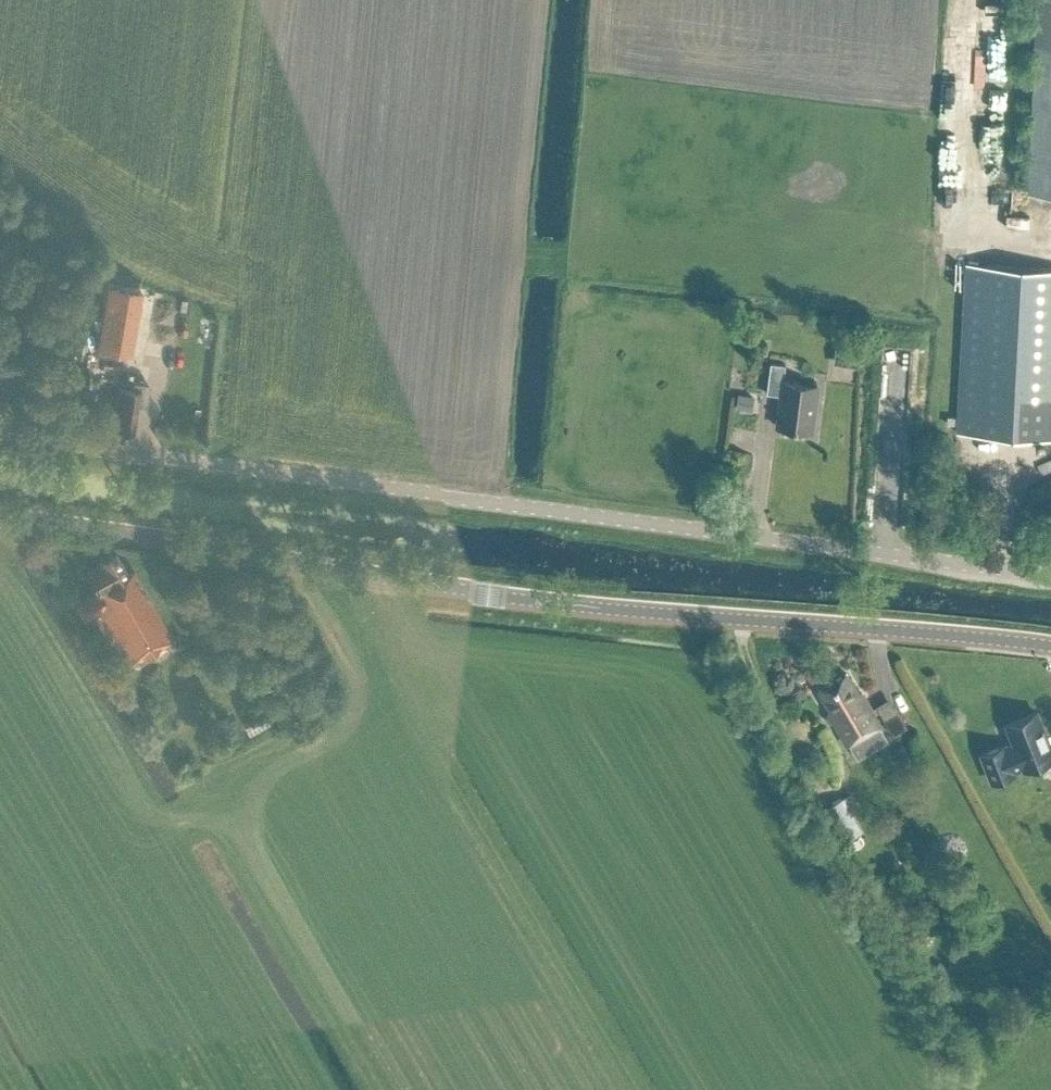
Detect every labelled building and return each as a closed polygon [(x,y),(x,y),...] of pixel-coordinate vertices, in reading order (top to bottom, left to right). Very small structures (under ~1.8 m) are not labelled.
[(1010,164),(1015,0),(953,0),(952,25),(967,25),(967,39),(981,40),(977,163),(1010,164)] [(1050,181),(1050,0),(1040,0),(1034,181),(1050,181)] [(965,261),(956,430),(1050,435),(1050,266),(965,261)] [(109,285),(98,350),(133,356),(144,291),(109,285)] [(847,345),(845,362),(856,363),(858,347),(847,345)] [(808,430),(815,384),(781,380),(784,364),(768,362),(764,392),(778,394),(774,425),(808,430)] [(146,407),(149,385),(133,383),(132,389),(119,387),(113,428),(133,431),(137,406),(146,407)] [(170,648),(174,645),(172,641),(160,618),(134,571),(127,575),(115,552),(98,562),(100,566),(86,574),(96,592),(74,604),(83,619),(100,610),(130,664),(167,643),(170,648)] [(830,708),(827,710),(847,742),(879,722),(861,690),(858,692),(846,670),(818,687),(830,708)] [(1006,722),(1012,739),(980,751),(991,778),(1050,754),(1050,746),(1037,709),(1006,722)] [(816,809),(834,843),(862,828),(844,794),(816,809)]
